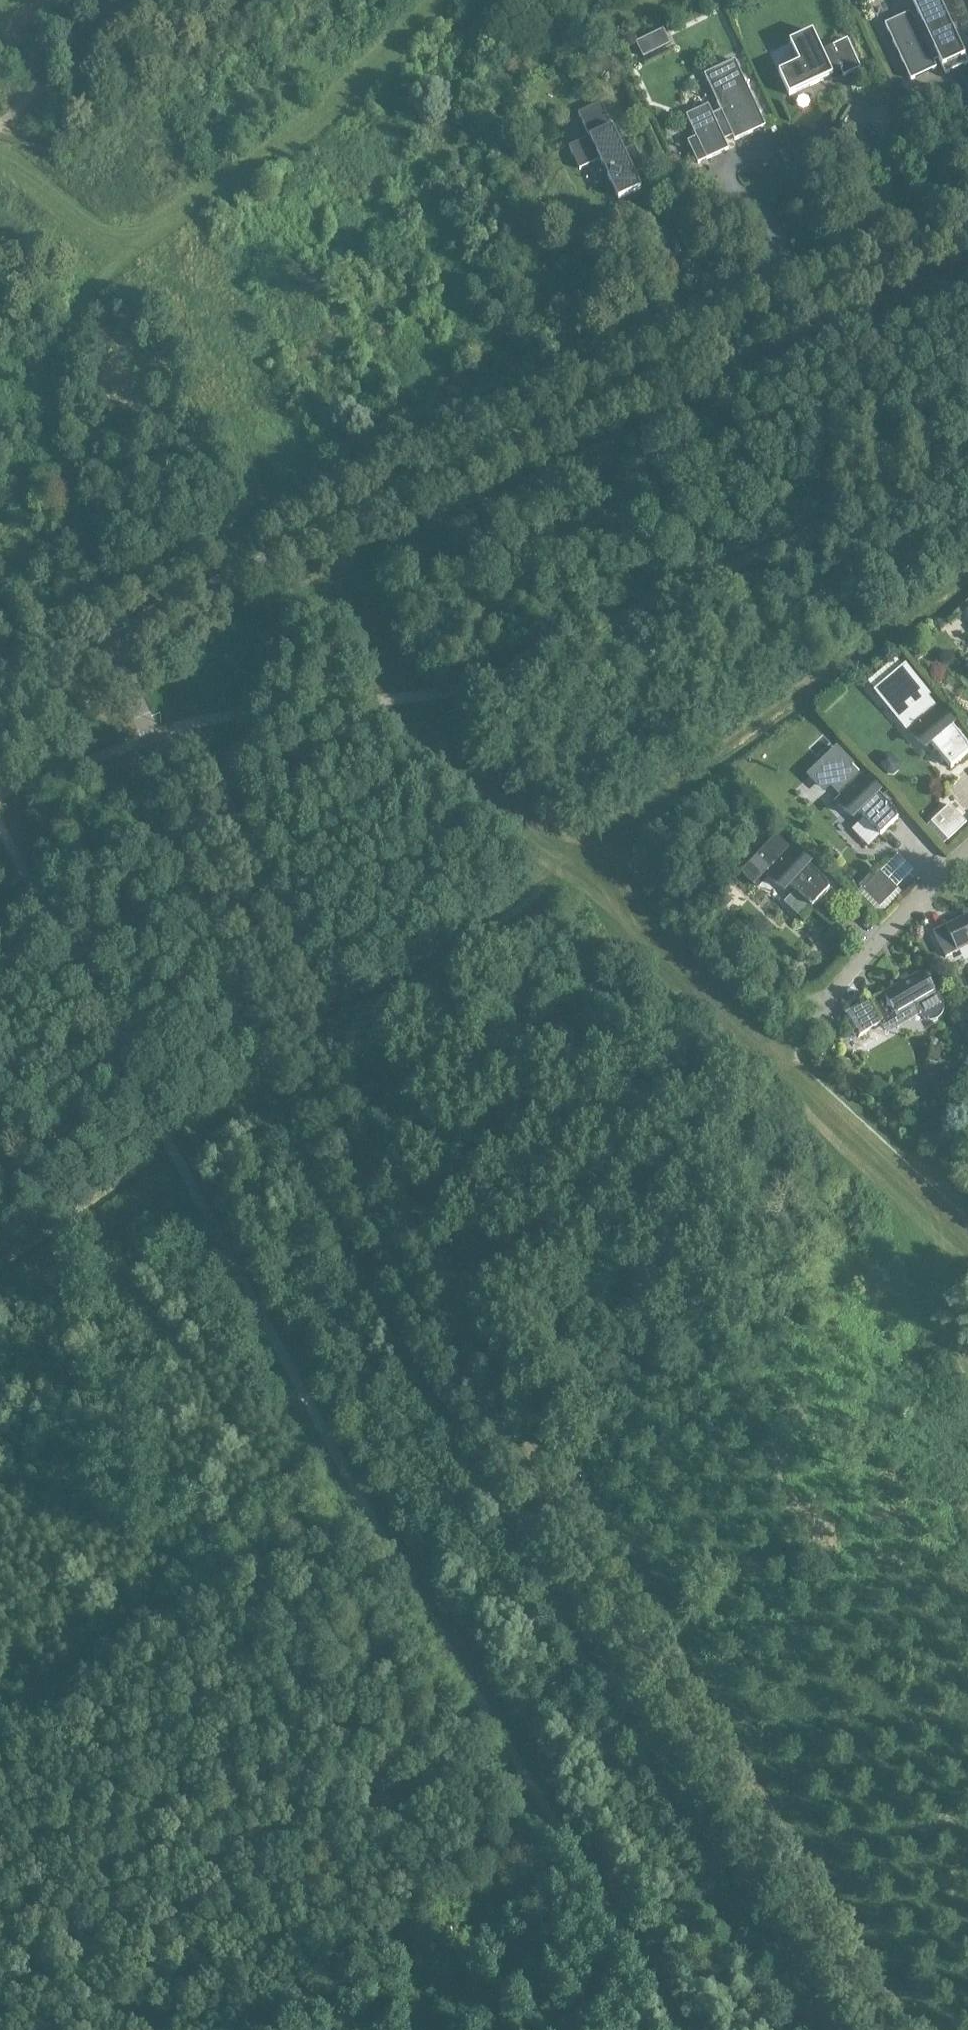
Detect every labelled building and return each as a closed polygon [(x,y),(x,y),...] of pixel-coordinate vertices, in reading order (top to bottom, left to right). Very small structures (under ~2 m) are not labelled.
[(939,0),(917,0),(913,2),(919,17),(914,19),(911,13),(885,25),(911,80),(937,68),(934,61),(939,59),(946,74),(967,63),(967,62),(939,0)] [(664,29),(637,43),(644,57),(671,43),(664,29)] [(823,53),(813,32),(791,42),(800,63),(780,73),(790,95),(842,71),(844,76),(861,68),(848,40),(831,48),(832,49),(823,53)] [(735,61),(705,75),(724,115),(715,119),(709,106),(687,116),(697,137),(688,141),(698,163),(729,149),(723,136),(731,132),(735,140),(766,126),(735,61)] [(620,142),(601,103),(579,113),(590,137),(570,147),(573,154),(580,169),(601,160),(619,199),(641,189),(635,175),(646,170),(635,147),(624,152),(620,142)] [(901,717),(911,730),(909,732),(910,733),(918,742),(927,748),(931,745),(951,769),(967,754),(967,748),(967,745),(952,728),(954,726),(939,707),(938,708),(927,695),(901,717)] [(835,744),(813,766),(842,796),(836,802),(837,803),(845,812),(855,817),(859,814),(880,836),(898,819),(894,812),(878,795),(880,793),(864,776),(862,778),(850,765),(853,763),(835,744)] [(895,752),(889,752),(884,756),(883,762),(891,771),(897,772),(902,768),(903,761),(895,752)] [(967,823),(950,804),(931,821),(949,840),(967,823)] [(757,886),(767,876),(767,877),(768,877),(776,885),(786,890),(790,886),(812,908),(829,890),(825,882),(809,867),(810,865),(793,848),(791,850),(777,837),(743,873),(757,886)] [(897,888),(880,871),(863,889),(880,906),(897,888)] [(933,932),(946,958),(967,947),(967,915),(933,932)] [(943,1003),(943,1002),(924,970),(868,1002),(883,1027),(915,1008),(920,1017),(921,1018),(922,1019),(923,1020),(924,1020),(927,1021),(930,1022),(931,1022),(934,1022),(936,1021),(939,1020),(940,1019),(941,1018),(942,1015),(944,1013),(944,1012),(944,1010),(944,1009),(944,1007),(944,1006),(944,1005),(943,1003)] [(857,1043),(880,1032),(870,1010),(847,1021),(857,1043)]
